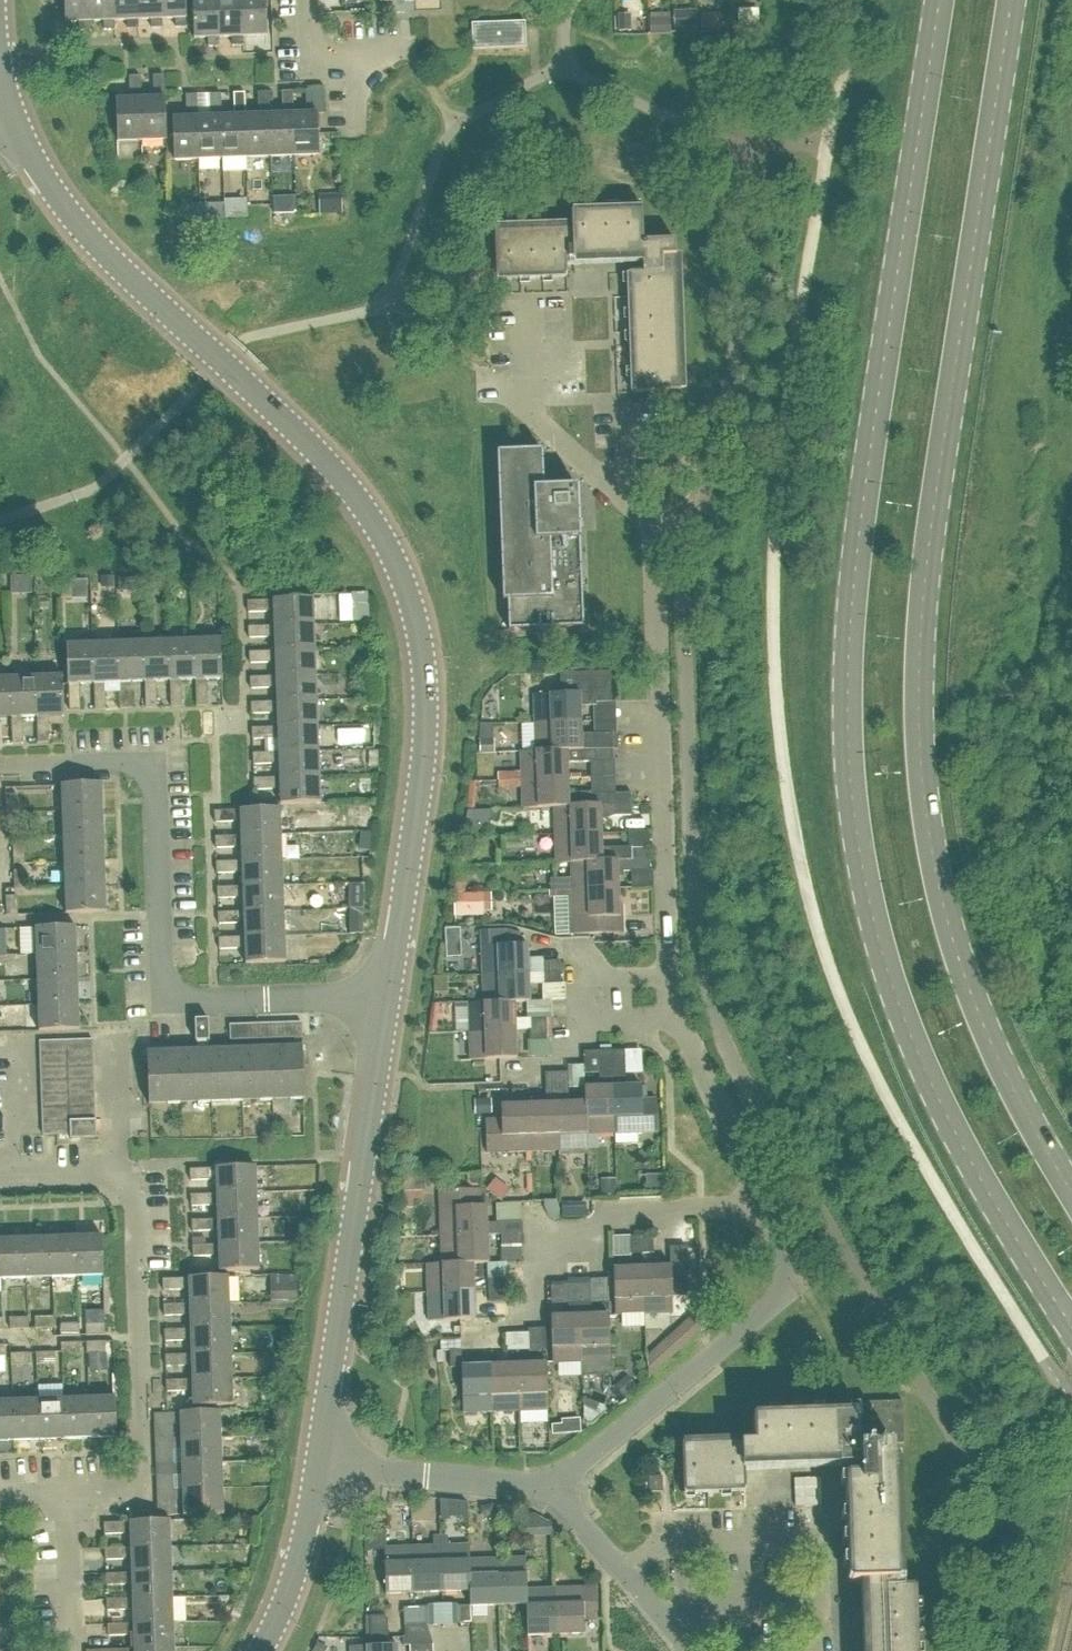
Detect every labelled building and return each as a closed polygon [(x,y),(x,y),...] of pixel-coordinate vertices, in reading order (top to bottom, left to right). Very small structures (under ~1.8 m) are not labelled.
[(65,23),(80,23),(80,32),(91,31),(91,22),(90,22),(89,0),(65,0),(65,23)] [(90,22),(91,22),(104,22),(104,31),(115,31),(114,22),(113,0),(89,0),(90,22)] [(114,22),(128,21),(128,30),(139,30),(138,21),(137,0),(113,0),(114,22)] [(138,21),(152,20),(152,29),(163,29),(162,20),(161,0),(137,0),(138,21)] [(186,0),(161,0),(162,20),(176,19),(176,28),(187,28),(186,0)] [(187,28),(194,28),(194,40),(209,39),(209,48),(219,47),(219,39),(218,39),(217,0),(186,0),(187,28)] [(218,39),(219,39),(232,38),(233,47),(244,47),(243,38),(241,0),(217,0),(218,39)] [(243,38),(267,37),(266,0),(241,0),(243,38)] [(473,52),(526,49),(525,23),(472,25),(473,52)] [(140,100),(142,142),(167,141),(165,98),(165,76),(153,77),(154,100),(141,100),(140,100)] [(140,100),(141,100),(140,77),(129,77),(130,101),(116,101),(118,143),(142,142),(140,100)] [(292,116),(294,157),(319,156),(318,115),(324,115),(323,92),(306,92),(306,115),(294,116),(292,116)] [(269,117),(270,117),(269,93),(258,94),(259,117),(247,117),(246,117),(247,159),(271,158),(269,117)] [(292,116),(294,116),(293,93),(282,93),(283,116),(270,117),(269,117),(271,158),(294,157),(292,116)] [(246,117),(247,117),(246,94),(234,95),(235,118),(222,118),(221,118),(223,159),(247,159),(246,117)] [(221,118),(222,118),(221,95),(210,95),(211,119),(198,119),(197,119),(199,160),(223,159),(221,118)] [(197,119),(198,119),(197,96),(186,96),(187,119),(173,120),(174,161),(199,160),(197,119)] [(642,244),(641,212),(571,215),(572,224),(572,229),(495,232),(496,279),(566,277),(565,261),(641,258),(642,274),(629,274),(633,394),(681,392),(676,257),(675,243),(642,244)] [(539,491),(538,458),(502,459),(509,632),(583,629),(578,489),(539,491)] [(88,585),(108,584),(107,568),(87,569),(88,585)] [(274,628),(315,626),(314,600),(273,601),(274,628)] [(248,613),(267,612),(266,601),(248,602),(248,613)] [(275,653),(316,651),(315,626),(274,628),(275,653)] [(249,639),(268,638),(267,627),(249,628),(249,639)] [(194,641),(196,681),(222,680),(221,640),(194,641)] [(145,683),(170,682),(169,641),(144,642),(145,683)] [(170,682),(196,681),(194,641),(169,641),(170,682)] [(120,684),(145,683),(144,642),(118,643),(120,684)] [(120,684),(118,643),(93,644),(94,685),(95,710),(106,710),(105,684),(120,684)] [(68,686),(94,685),(93,644),(66,645),(68,686)] [(276,678),(317,677),(316,651),(275,653),(276,678)] [(250,664),(268,664),(268,652),(250,653),(250,664)] [(535,724),(580,723),(580,707),(596,706),(596,703),(611,703),(610,672),(577,673),(578,694),(534,695),(535,724)] [(36,677),(37,718),(64,717),(62,676),(36,677)] [(12,718),(37,718),(36,677),(10,678),(12,718)] [(251,689),(269,689),(269,677),(251,678),(251,689)] [(277,703),(318,702),(317,677),(276,678),(277,703)] [(12,718),(10,678),(0,678),(0,719),(12,718)] [(196,707),(207,706),(207,688),(196,688),(196,707)] [(171,708),(182,707),(181,689),(170,689),(171,708)] [(146,708),(157,708),(156,690),(145,690),(146,708)] [(120,709),(132,709),(131,691),(120,691),(120,709)] [(70,711),(81,711),(80,692),(69,693),(70,711)] [(277,729),(319,727),(318,702),(277,703),(277,729)] [(252,715),(253,715),(270,715),(270,703),(251,703),(252,715)] [(509,735),(508,715),(482,716),(483,736),(509,735)] [(511,715),(511,740),(525,740),(525,715),(511,715)] [(587,737),(581,737),(580,723),(535,724),(536,751),(536,752),(567,751),(581,751),(581,750),(613,749),(618,749),(617,734),(612,734),(587,734),(587,737)] [(38,743),(49,743),(48,724),(37,725),(38,743)] [(13,744),(24,744),(23,725),(12,726),(13,744)] [(278,754),(319,753),(319,727),(277,729),(278,754)] [(253,740),(271,740),(270,728),(252,729),(253,740)] [(568,762),(613,761),(613,749),(581,750),(581,751),(567,751),(536,752),(536,751),(521,752),(522,780),(568,778),(568,762)] [(254,766),(272,765),(271,753),(253,754),(254,766)] [(279,779),(320,778),(319,753),(278,754),(279,779)] [(490,766),(491,782),(512,780),(511,764),(490,766)] [(320,778),(279,779),(280,806),(321,804),(320,778)] [(522,780),(523,809),(555,808),(555,807),(569,806),(601,805),(607,805),(632,804),(631,793),(569,795),(568,778),(522,780)] [(254,791),(272,790),(272,779),(254,779),(254,791)] [(62,813),(103,811),(102,784),(61,786),(62,813)] [(6,814),(17,813),(17,795),(5,796),(6,814)] [(632,804),(607,805),(608,816),(632,815),(632,804)] [(602,833),(601,805),(569,806),(555,807),(555,808),(556,835),(602,833)] [(365,808),(352,808),(353,821),(366,820),(365,808)] [(241,838),(281,836),(280,810),(240,811),(241,838)] [(63,838),(104,837),(103,811),(62,813),(63,838)] [(214,824),(233,824),(233,813),(214,813),(214,824)] [(7,839),(13,839),(18,839),(18,820),(6,821),(7,839)] [(618,861),(649,860),(648,849),(631,849),(631,848),(602,849),(602,833),(556,835),(557,864),(572,863),(572,862),(603,862),(603,861),(618,860),(618,861)] [(242,863),(282,861),(281,836),(241,838),(242,863)] [(64,863),(105,862),(104,837),(63,838),(64,863)] [(215,849),(234,849),(234,838),(215,838),(215,849)] [(14,865),(26,864),(25,845),(13,846),(14,865)] [(573,891),(619,889),(618,872),(649,871),(649,860),(618,861),(618,860),(603,861),(603,862),(572,862),(572,863),(573,891)] [(243,888),(283,887),(282,861),(242,863),(243,888)] [(65,889),(106,887),(105,862),(64,863),(65,889)] [(216,875),(235,874),(234,863),(216,863),(216,875)] [(15,890),(27,890),(26,871),(14,871),(15,890)] [(364,885),(351,884),(350,909),(363,909),(364,885)] [(106,887),(65,889),(66,914),(107,913),(106,887)] [(244,914),(284,912),(283,887),(243,888),(244,914)] [(217,901),(236,900),(235,888),(217,889),(217,901)] [(619,889),(573,891),(574,935),(620,933),(619,889)] [(454,917),(483,916),(483,894),(454,895),(454,917)] [(7,916),(18,916),(18,896),(6,897),(7,916)] [(332,912),(333,928),(348,927),(347,911),(332,912)] [(245,939),(285,937),(284,912),(244,914),(245,939)] [(218,926),(236,925),(236,914),(218,914),(218,926)] [(37,956),(77,954),(76,927),(36,929),(37,956)] [(483,947),(483,975),(529,974),(528,945),(523,946),(522,934),(508,930),(482,931),(483,947)] [(285,937),(245,939),(246,965),(286,964),(285,937)] [(219,951),(237,950),(237,939),(219,940),(219,951)] [(37,981),(78,980),(77,954),(37,956),(37,981)] [(543,973),(560,973),(560,961),(543,962),(543,973)] [(560,973),(543,973),(544,984),(561,984),(560,973)] [(515,1002),(515,1003),(530,1002),(529,974),(483,975),(484,1003),(515,1002)] [(38,1006),(79,1005),(78,980),(37,981),(38,1006)] [(515,1030),(515,1003),(515,1002),(484,1003),(469,1003),(470,1031),(515,1030)] [(79,1005),(38,1006),(39,1032),(80,1031),(79,1005)] [(529,1030),(546,1029),(546,1018),(529,1018),(529,1030)] [(195,1043),(208,1042),(208,1020),(194,1021),(195,1041),(195,1043)] [(294,1024),(294,1039),(302,1039),(302,1023),(294,1024)] [(230,1041),(237,1041),(237,1026),(229,1026),(230,1041)] [(546,1029),(529,1030),(530,1041),(547,1041),(546,1029)] [(515,1030),(470,1031),(471,1061),(516,1059),(515,1030)] [(41,1057),(67,1056),(67,1042),(41,1043),(41,1057)] [(67,1056),(94,1055),(93,1042),(67,1042),(67,1056)] [(612,1052),(615,1133),(659,1132),(657,1100),(643,1100),(642,1087),(626,1087),(625,1051),(612,1052)] [(150,1106),(305,1100),(303,1052),(148,1058),(150,1106)] [(587,1134),(615,1133),(612,1052),(599,1052),(600,1088),(584,1089),(585,1103),(586,1103),(587,1134)] [(68,1069),(94,1068),(94,1055),(67,1056),(68,1069)] [(42,1070),(68,1069),(67,1056),(41,1057),(42,1070)] [(68,1082),(95,1081),(94,1068),(68,1069),(68,1082)] [(42,1083),(68,1082),(68,1069),(42,1070),(42,1083)] [(559,1151),(557,1090),(556,1073),(545,1074),(546,1105),(529,1105),(531,1152),(559,1151)] [(586,1103),(585,1103),(568,1104),(568,1073),(556,1073),(557,1090),(559,1151),(588,1150),(587,1134),(586,1103)] [(69,1095),(95,1094),(95,1081),(68,1082),(69,1095)] [(43,1096),(69,1095),(68,1082),(42,1083),(43,1096)] [(69,1108),(96,1107),(95,1094),(69,1095),(69,1108)] [(43,1109),(69,1108),(69,1095),(43,1096),(43,1109)] [(486,1153),(531,1152),(529,1105),(501,1106),(501,1120),(485,1121),(486,1153)] [(70,1122),(96,1121),(96,1120),(96,1107),(69,1108),(70,1122)] [(69,1122),(70,1122),(69,1108),(43,1109),(44,1122),(69,1121),(69,1122)] [(70,1135),(69,1122),(69,1121),(44,1122),(44,1136),(58,1135),(70,1135)] [(69,1122),(70,1135),(70,1140),(97,1139),(96,1121),(70,1122),(69,1122)] [(217,1196),(257,1194),(257,1168),(216,1169),(217,1196)] [(190,1183),(208,1182),(208,1171),(190,1171),(190,1183)] [(441,1237),(487,1235),(486,1207),(479,1207),(479,1190),(440,1191),(441,1237)] [(218,1221),(258,1220),(257,1194),(217,1196),(218,1221)] [(191,1208),(209,1207),(209,1196),(190,1196),(191,1208)] [(298,1229),(309,1228),(309,1216),(298,1216),(298,1229)] [(219,1246),(259,1245),(258,1220),(218,1221),(219,1246)] [(191,1232),(210,1232),(209,1221),(191,1222),(191,1232)] [(501,1235),(518,1234),(518,1224),(501,1225),(501,1235)] [(309,1228),(298,1229),(298,1241),(309,1241),(309,1228)] [(518,1234),(501,1235),(502,1246),(518,1245),(518,1234)] [(473,1264),(488,1264),(487,1235),(441,1237),(442,1264),(442,1265),(473,1264)] [(76,1237),(77,1277),(104,1277),(102,1236),(76,1237)] [(642,1237),(643,1254),(654,1254),(654,1236),(642,1237)] [(52,1278),(77,1277),(76,1237),(51,1238),(52,1278)] [(632,1254),(643,1254),(642,1237),(631,1237),(632,1254)] [(27,1279),(52,1278),(51,1238),(25,1239),(27,1279)] [(1,1280),(27,1279),(25,1239),(0,1240),(1,1280)] [(259,1245),(219,1246),(219,1273),(260,1272),(259,1245)] [(192,1258),(210,1257),(210,1246),(192,1247),(192,1258)] [(474,1292),(473,1264),(442,1265),(442,1264),(427,1265),(428,1293),(474,1292)] [(617,1315),(645,1314),(643,1268),(615,1269),(617,1315)] [(643,1268),(645,1314),(673,1313),(673,1297),(689,1297),(688,1272),(672,1273),(672,1268),(643,1268)] [(189,1304),(230,1303),(229,1277),(188,1278),(189,1304)] [(163,1291),(181,1291),(180,1279),(162,1279),(163,1291)] [(488,1291),(505,1290),(505,1279),(488,1280),(488,1291)] [(580,1302),(579,1281),(568,1281),(569,1302),(580,1302)] [(591,1281),(579,1281),(580,1302),(591,1302),(591,1281)] [(505,1290),(488,1291),(489,1302),(506,1302),(505,1290)] [(474,1292),(428,1293),(429,1322),(475,1320),(474,1292)] [(190,1330),(231,1329),(230,1303),(189,1304),(190,1330)] [(164,1317),(182,1316),(181,1305),(163,1306),(164,1317)] [(701,1332),(702,1332),(702,1311),(700,1311),(664,1345),(674,1356),(690,1342),(701,1332)] [(581,1317),(582,1362),(583,1378),(611,1377),(609,1316),(581,1317)] [(553,1363),(582,1362),(581,1317),(552,1317),(553,1363)] [(35,1330),(54,1329),(54,1318),(35,1318),(35,1330)] [(10,1331),(28,1330),(28,1319),(10,1319),(10,1331)] [(86,1337),(105,1336),(104,1325),(86,1326),(86,1337)] [(61,1338),(79,1337),(79,1326),(61,1327),(61,1338)] [(191,1355),(231,1354),(231,1329),(190,1330),(191,1355)] [(165,1342),(183,1342),(182,1331),(164,1331),(165,1342)] [(507,1352),(518,1351),(517,1334),(506,1335),(507,1352)] [(517,1334),(518,1351),(529,1351),(528,1334),(517,1334)] [(86,1355),(106,1354),(105,1343),(86,1344),(86,1355)] [(61,1356),(80,1355),(79,1344),(61,1345),(61,1356)] [(462,1368),(463,1413),(492,1412),(491,1366),(463,1367),(462,1351),(450,1351),(451,1368),(462,1368)] [(36,1366),(55,1365),(54,1354),(36,1355),(36,1366)] [(192,1381),(232,1379),(231,1354),(191,1355),(192,1381)] [(11,1367),(29,1366),(29,1355),(11,1356),(11,1367)] [(166,1367),(183,1367),(183,1356),(165,1356),(166,1367)] [(518,1365),(520,1412),(548,1411),(547,1364),(518,1365)] [(492,1412),(520,1412),(518,1365),(491,1366),(492,1412)] [(232,1379),(192,1381),(193,1407),(233,1406),(232,1379)] [(166,1393),(184,1392),(184,1381),(166,1381),(166,1393)] [(89,1399),(91,1439),(117,1438),(115,1398),(89,1399)] [(65,1440),(91,1439),(89,1399),(64,1400),(65,1440)] [(40,1441),(65,1440),(64,1400),(38,1401),(40,1441)] [(15,1442),(13,1401),(0,1402),(0,1442),(15,1442)] [(15,1442),(40,1441),(38,1401),(13,1401),(15,1442)] [(893,1445),(893,1444),(904,1443),(903,1410),(903,1401),(898,1401),(864,1402),(865,1446),(861,1446),(860,1414),(755,1418),(755,1443),(684,1446),(685,1492),(746,1490),(745,1465),(860,1460),(861,1475),(848,1476),(852,1582),(868,1581),(870,1650),(916,1650),(913,1588),(898,1588),(893,1445)] [(180,1438),(221,1437),(220,1411),(179,1412),(180,1438)] [(154,1425),(172,1424),(172,1414),(153,1414),(154,1425)] [(181,1464),(222,1462),(221,1437),(180,1438),(181,1464)] [(155,1450),(173,1450),(173,1439),(154,1439),(155,1450)] [(182,1489),(223,1487),(222,1462),(181,1464),(182,1489)] [(155,1476),(174,1475),(174,1464),(155,1465),(155,1476)] [(649,1492),(663,1492),(663,1477),(649,1477),(649,1492)] [(223,1487),(182,1489),(183,1515),(224,1514),(223,1487)] [(156,1501),(175,1500),(174,1489),(156,1490),(156,1501)] [(510,1521),(510,1507),(498,1507),(498,1521),(510,1521)] [(130,1547),(171,1546),(170,1519),(130,1521),(130,1547)] [(104,1534),(122,1534),(121,1522),(103,1523),(104,1534)] [(415,1593),(442,1592),(440,1538),(434,1538),(434,1547),(413,1548),(415,1593)] [(469,1561),(470,1561),(470,1546),(447,1547),(447,1538),(440,1538),(442,1592),(469,1591),(470,1591),(469,1561)] [(131,1572),(171,1571),(171,1546),(130,1547),(131,1572)] [(386,1594),(415,1593),(413,1548),(384,1549),(386,1594)] [(105,1560),(122,1560),(122,1549),(104,1549),(105,1560)] [(526,1590),(527,1590),(526,1559),(497,1560),(498,1605),(526,1604),(527,1604),(526,1590)] [(497,1560),(470,1561),(469,1561),(470,1591),(469,1591),(470,1605),(470,1606),(471,1606),(498,1605),(497,1560)] [(132,1597),(172,1596),(171,1571),(131,1572),(131,1573),(105,1574),(106,1585),(132,1584),(132,1597)] [(554,1590),(556,1635),(585,1634),(584,1621),(597,1620),(596,1588),(554,1590)] [(527,1636),(556,1635),(554,1590),(527,1590),(526,1590),(527,1604),(526,1604),(527,1636)] [(133,1623),(173,1621),(172,1596),(132,1597),(132,1598),(106,1599),(107,1611),(133,1610),(133,1623)] [(460,1623),(471,1622),(471,1606),(470,1606),(470,1605),(459,1605),(460,1623)] [(404,1625),(416,1624),(415,1607),(404,1608),(404,1625)] [(415,1607),(416,1624),(427,1624),(426,1607),(415,1607)] [(370,1639),(388,1638),(387,1619),(384,1616),(369,1617),(370,1639)] [(134,1648),(174,1646),(173,1621),(133,1623),(134,1648)] [(108,1636),(125,1635),(125,1624),(107,1625),(108,1636)]
